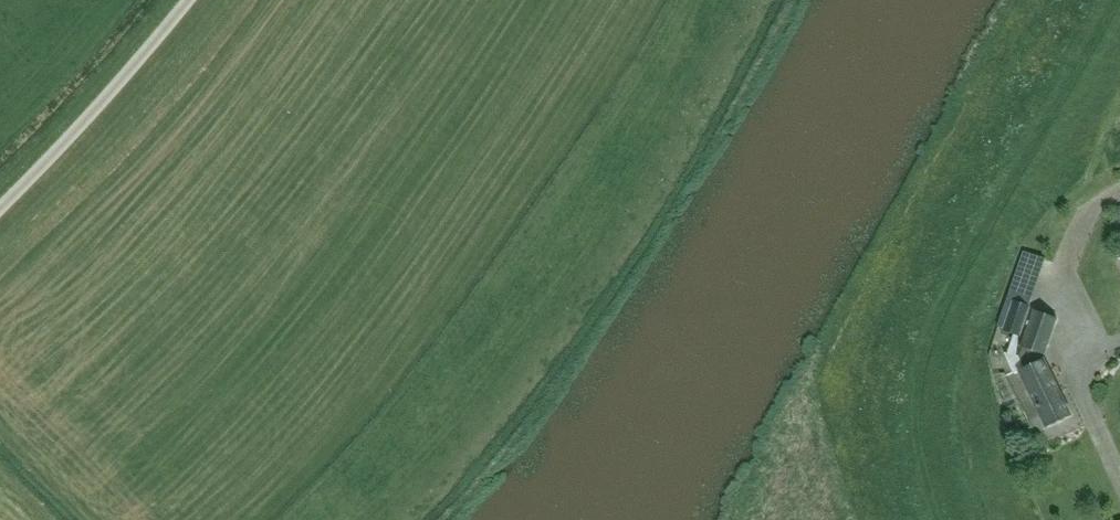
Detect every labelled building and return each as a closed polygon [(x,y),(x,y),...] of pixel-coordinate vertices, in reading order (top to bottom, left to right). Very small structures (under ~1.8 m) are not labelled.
[(1030,306),(1028,305),(1006,298),(996,328),(1020,336),(1030,306)] [(1046,426),(1069,416),(1041,359),(1039,361),(1037,357),(1038,352),(1044,354),(1056,318),(1033,309),(1020,346),(1022,347),(1019,356),(1018,356),(1024,368),(1019,370),(1046,426)]
